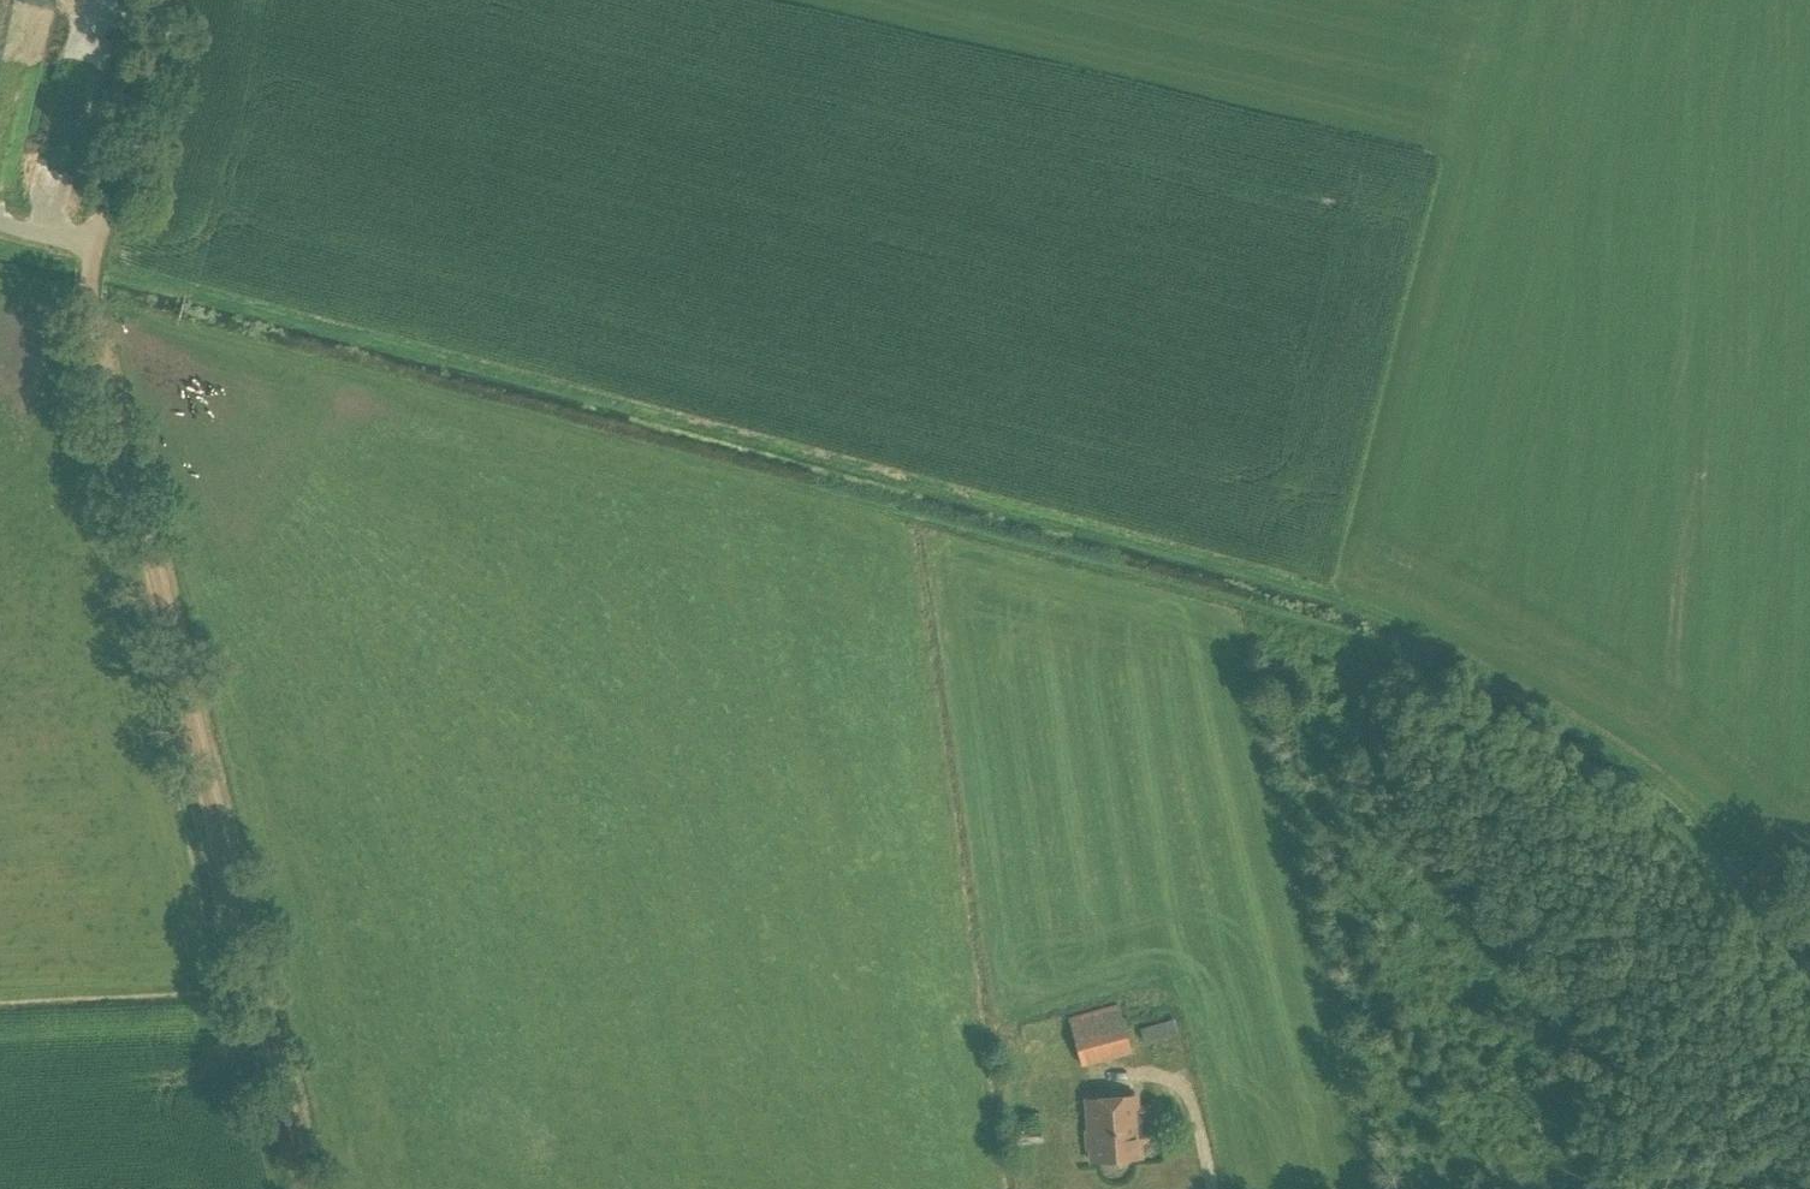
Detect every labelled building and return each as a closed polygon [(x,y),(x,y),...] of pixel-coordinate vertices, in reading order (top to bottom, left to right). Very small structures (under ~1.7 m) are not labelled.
[(1081,1065),(1132,1051),(1119,1006),(1069,1020),(1081,1065)] [(1144,1042),(1179,1032),(1174,1018),(1140,1028),(1144,1042)] [(1137,1106),(1136,1096),(1086,1100),(1091,1161),(1141,1157),(1140,1144),(1154,1143),(1151,1104),(1137,1106)]
